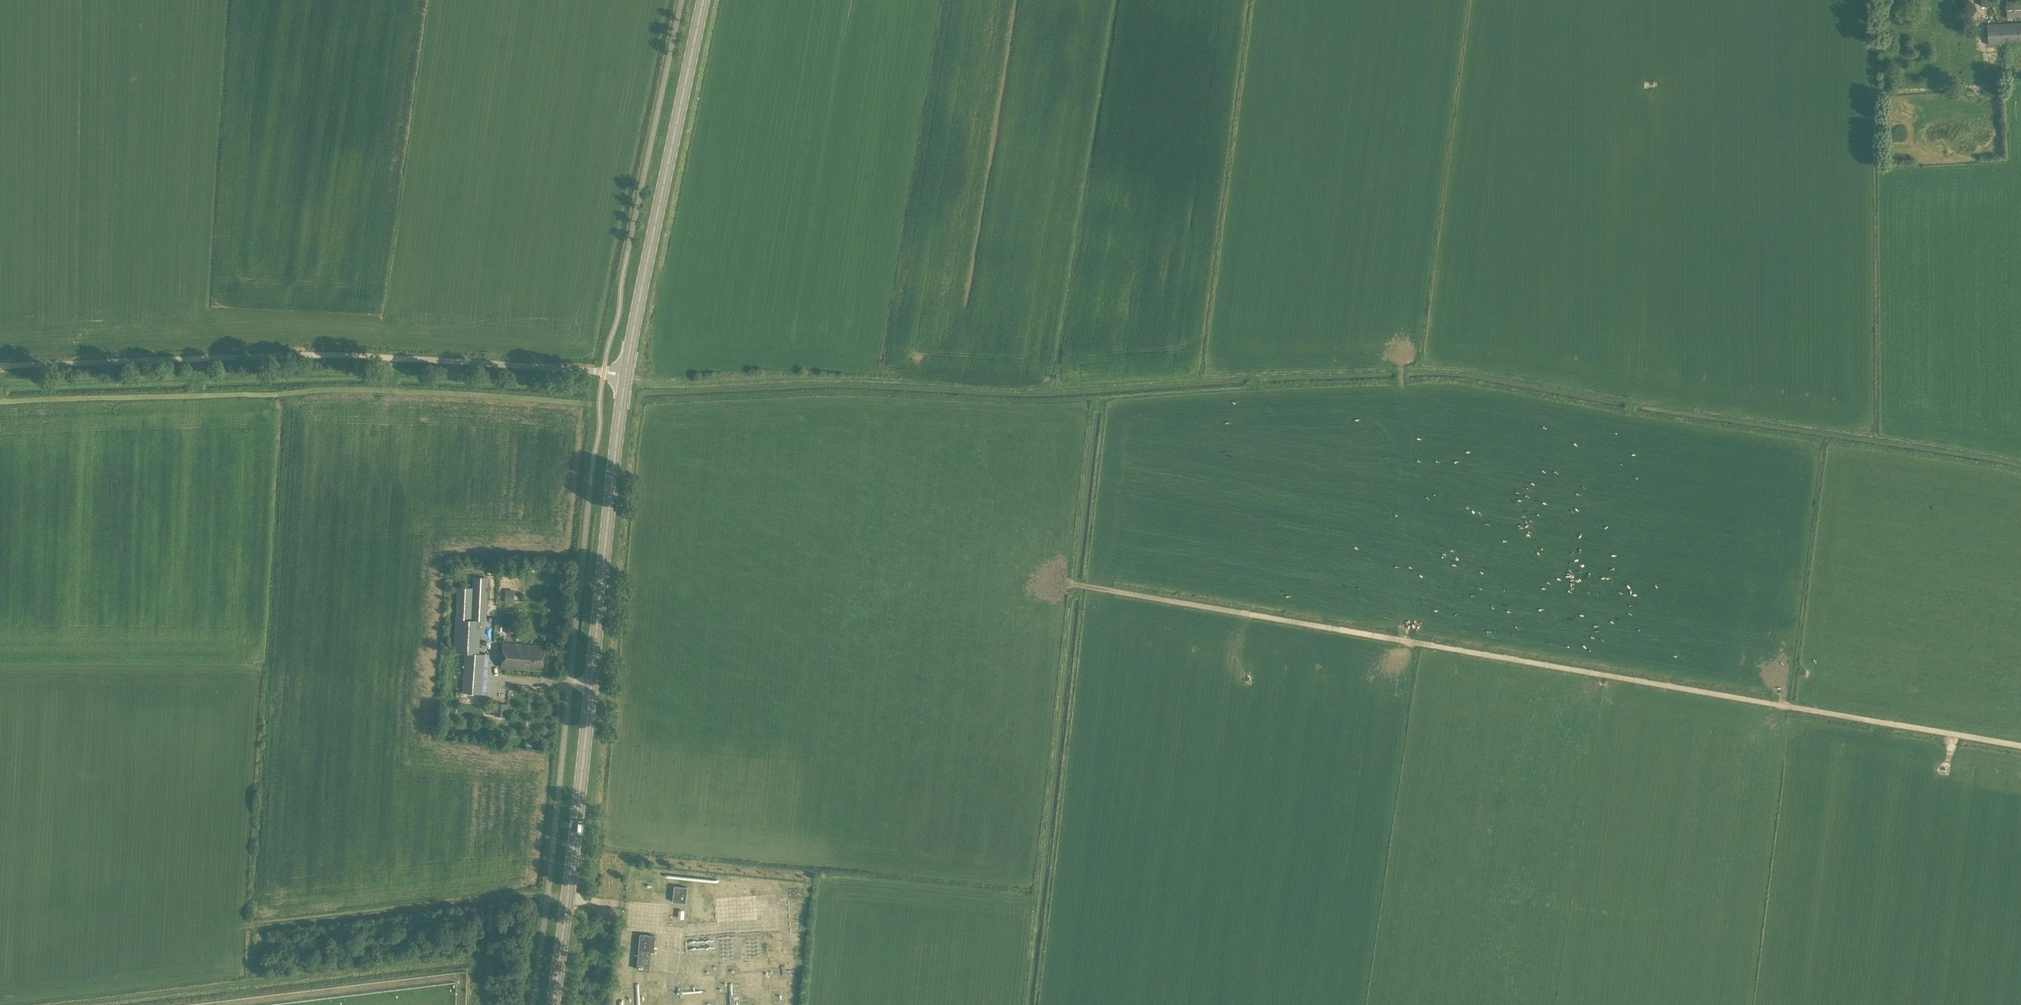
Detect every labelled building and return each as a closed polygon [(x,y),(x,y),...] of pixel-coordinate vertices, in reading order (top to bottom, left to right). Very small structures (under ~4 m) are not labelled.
[(2020,17),(2020,0),(2006,1),(2007,18),(2020,17)] [(1925,19),(1924,9),(1915,9),(1915,10),(1903,10),(1903,20),(1915,19),(1915,20),(1925,19)] [(2020,43),(2020,22),(1986,24),(1987,45),(2020,43)] [(487,577),(472,577),(472,587),(456,587),(453,652),(464,652),(461,692),(481,693),(484,654),(478,653),(480,620),(485,620),(487,577)] [(514,601),(514,588),(505,588),(505,601),(514,601)] [(506,632),(508,633),(512,633),(514,632),(514,627),(513,625),(508,625),(506,627),(506,632)] [(501,666),(532,668),(532,666),(541,667),(542,648),(533,648),(534,645),(502,643),(501,666)] [(506,717),(507,706),(496,705),(495,716),(506,717)] [(685,902),(687,886),(674,885),(672,901),(685,902)] [(639,933),(636,969),(649,970),(651,951),(653,951),(655,934),(639,933)]
